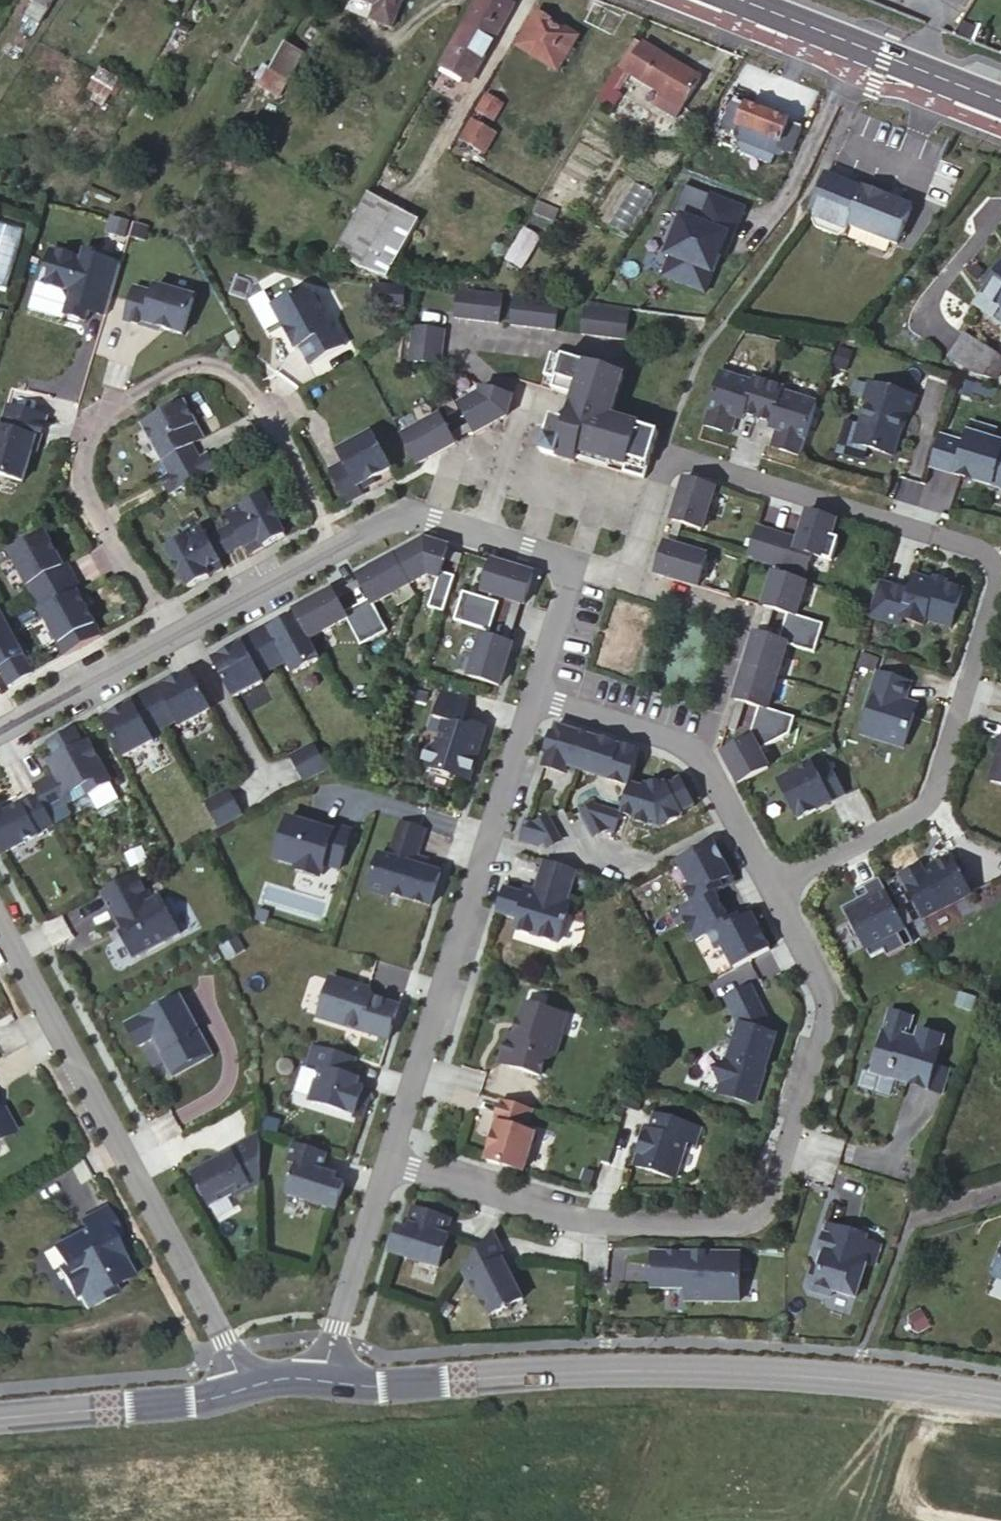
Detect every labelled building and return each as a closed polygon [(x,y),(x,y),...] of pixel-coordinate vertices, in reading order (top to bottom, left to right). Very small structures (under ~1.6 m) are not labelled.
[(26,15),(39,24),(55,0),(36,0),(26,15)] [(404,0),(361,0),(377,7),(372,20),(392,29),(404,0)] [(514,5),(513,4),(505,0),(476,0),(440,66),(470,83),(514,5)] [(574,45),(550,31),(553,24),(537,14),(517,47),(558,71),(574,45)] [(574,45),(578,38),(553,24),(550,31),(574,45)] [(700,80),(636,40),(599,101),(612,109),(621,95),(618,93),(630,75),(661,94),(682,107),(700,80)] [(287,81),(302,53),(287,45),(272,72),(287,81)] [(108,101),(121,77),(101,66),(87,89),(95,94),(92,100),(102,106),(106,100),(108,101)] [(278,96),(287,81),(272,72),(268,70),(259,85),(278,96)] [(682,107),(661,94),(654,105),(675,119),(682,107)] [(492,122),(503,103),(488,95),(478,113),(492,122)] [(639,106),(621,95),(612,109),(608,117),(610,118),(625,128),(639,106)] [(801,129),(734,103),(724,127),(741,135),(740,138),(741,142),(739,146),(742,154),(772,165),(778,149),(791,154),(801,129)] [(483,154),(496,133),(471,119),(459,140),(461,142),(475,150),(483,154)] [(475,150),(461,142),(456,151),(469,159),(475,150)] [(863,190),(826,176),(807,219),(810,226),(833,235),(838,232),(842,223),(897,245),(910,215),(886,205),(889,198),(864,188),(863,190)] [(733,237),(745,209),(684,184),(673,212),(682,216),(667,254),(685,262),(678,280),(705,292),(728,235),(733,237)] [(379,278),(412,218),(369,193),(335,255),(379,278)] [(913,208),(889,198),(886,205),(910,215),(913,208)] [(387,279),(419,222),(412,218),(379,278),(387,279)] [(13,264),(20,232),(0,228),(0,261),(13,264)] [(519,268),(538,237),(526,229),(507,260),(519,268)] [(106,311),(121,261),(105,256),(107,252),(85,246),(82,255),(52,246),(47,263),(51,270),(47,282),(65,288),(70,297),(64,314),(86,321),(90,306),(106,311)] [(976,305),(993,316),(996,315),(1000,319),(1000,268),(976,305)] [(155,292),(136,287),(126,321),(146,327),(147,323),(162,328),(184,335),(195,297),(157,286),(155,292)] [(499,323),(502,293),(459,288),(455,317),(499,323)] [(303,290),(273,306),(296,349),(300,346),(310,364),(346,345),(336,326),(331,328),(312,293),(303,290)] [(556,330),(559,301),(516,295),(512,325),(556,330)] [(626,339),(630,310),(586,304),(583,334),(626,339)] [(162,328),(147,323),(146,327),(161,332),(162,328)] [(441,364),(445,330),(413,326),(409,360),(441,364)] [(241,342),(235,331),(225,336),(231,347),(241,342)] [(963,335),(950,357),(975,373),(993,379),(1000,368),(1000,360),(963,335)] [(839,348),(833,366),(846,370),(852,353),(839,348)] [(614,409),(624,376),(552,354),(545,376),(556,380),(553,391),(575,397),(567,423),(552,419),(542,453),(575,463),(577,459),(579,452),(626,466),(624,473),(645,479),(649,466),(658,432),(607,417),(610,408),(614,409)] [(758,418),(768,384),(754,379),(752,383),(719,373),(716,381),(701,425),(723,432),(728,415),(735,417),(743,420),(744,414),(758,418)] [(868,401),(855,443),(894,455),(907,413),(910,414),(916,396),(870,383),(864,400),(868,401)] [(818,404),(781,392),(782,388),(768,384),(758,418),(773,423),(771,428),(778,430),(786,433),(781,449),(802,456),(818,404)] [(507,416),(513,397),(483,387),(481,394),(460,405),(475,433),(507,416)] [(204,438),(184,403),(144,425),(163,460),(168,458),(176,472),(184,467),(200,458),(190,440),(195,438),(197,442),(204,438)] [(47,416),(8,404),(7,409),(46,421),(47,416)] [(7,409),(2,427),(0,426),(0,474),(24,481),(33,451),(36,439),(40,440),(46,421),(7,409)] [(730,434),(735,417),(728,415),(723,432),(730,434)] [(456,444),(441,416),(403,436),(418,464),(456,444)] [(973,422),(964,450),(962,458),(957,474),(975,480),(1000,488),(1000,442),(994,440),(997,429),(973,422)] [(786,433),(778,430),(773,447),(781,449),(786,433)] [(393,467),(374,432),(339,450),(345,462),(332,469),(349,501),(364,493),(362,489),(360,485),(374,478),(393,467)] [(964,450),(951,446),(943,470),(957,474),(962,458),(964,450)] [(217,469),(209,453),(200,458),(184,467),(193,483),(217,469)] [(193,483),(184,467),(176,472),(161,480),(170,495),(193,483)] [(360,485),(362,489),(377,482),(374,478),(360,485)] [(702,530),(715,489),(685,479),(672,520),(683,524),(702,530)] [(287,534),(266,493),(229,512),(235,522),(245,543),(248,547),(262,539),(266,546),(287,534)] [(832,561),(839,539),(831,536),(836,520),(807,511),(799,540),(757,527),(748,557),(806,574),(812,555),(832,561)] [(245,543),(235,522),(220,531),(230,551),(245,543)] [(215,559),(204,539),(199,529),(163,549),(185,589),(207,577),(204,571),(210,568),(214,574),(221,570),(215,559)] [(230,551),(220,531),(204,539),(215,559),(230,551)] [(66,563),(62,565),(55,552),(45,533),(9,553),(35,599),(74,578),(66,563)] [(248,547),(251,553),(266,546),(262,539),(248,547)] [(441,572),(449,548),(425,540),(395,556),(410,584),(428,575),(439,578),(429,608),(444,612),(455,577),(441,572)] [(707,556),(676,547),(665,543),(656,573),(698,586),(707,556)] [(62,565),(66,563),(59,549),(55,552),(62,565)] [(410,584),(395,556),(357,577),(369,600),(357,606),(374,638),(388,631),(373,604),(410,584)] [(525,604),(534,574),(528,572),(492,561),(483,591),(525,604)] [(204,571),(207,577),(214,574),(210,568),(204,571)] [(796,615),(806,582),(774,573),(763,607),(787,614),(783,627),(819,638),(824,624),(796,615)] [(932,581),(945,585),(947,580),(934,575),(932,581)] [(951,628),(963,591),(945,585),(932,581),(915,576),(910,592),(879,583),(869,615),(901,625),(902,619),(924,625),(925,620),(951,628)] [(85,609),(78,595),(82,592),(74,578),(35,599),(66,655),(100,636),(85,609)] [(374,638),(357,606),(344,613),(332,590),(294,611),(296,615),(309,639),(346,619),(361,646),(374,638)] [(78,595),(85,609),(90,606),(82,592),(78,595)] [(490,631),(499,603),(463,592),(454,621),(490,631)] [(9,686),(34,672),(4,616),(1,611),(0,611),(0,669),(9,686)] [(282,623),(280,619),(268,625),(255,633),(273,668),(286,661),(293,674),(320,659),(309,639),(296,615),(282,623)] [(777,676),(787,644),(815,652),(819,638),(783,627),(780,640),(755,633),(745,667),(777,676)] [(229,646),(231,650),(213,661),(233,698),(264,681),(260,675),(273,668),(255,633),(229,646)] [(499,686),(512,644),(482,635),(469,676),(499,686)] [(790,734),(795,717),(767,708),(777,676),(745,667),(735,700),(759,707),(750,736),(751,738),(722,753),(739,784),(769,768),(759,750),(790,734)] [(159,684),(144,692),(164,728),(177,720),(181,727),(211,710),(191,672),(173,682),(171,677),(159,684)] [(905,702),(911,682),(878,672),(867,710),(871,712),(865,732),(880,737),(885,741),(905,747),(916,714),(912,712),(914,705),(905,702)] [(121,710),(103,720),(123,757),(154,741),(151,735),(164,728),(144,692),(119,706),(121,710)] [(469,782),(486,728),(474,724),(468,727),(461,725),(468,701),(443,693),(435,719),(444,722),(437,746),(428,750),(423,767),(469,782)] [(588,735),(556,725),(543,767),(565,773),(568,766),(578,769),(587,773),(598,738),(588,735)] [(111,783),(89,743),(83,746),(74,730),(49,744),(58,759),(50,764),(56,774),(34,787),(39,796),(48,813),(63,805),(60,799),(69,795),(84,787),(89,795),(111,783)] [(640,752),(598,738),(587,773),(595,775),(596,770),(603,773),(606,778),(629,785),(630,783),(640,752)] [(312,741),(289,754),(303,781),(327,767),(312,741)] [(991,782),(1000,785),(1000,750),(991,782)] [(812,764),(778,782),(798,819),(817,809),(815,806),(829,798),(831,801),(845,794),(828,763),(815,770),(812,764)] [(621,812),(635,817),(634,819),(659,827),(682,815),(681,812),(694,805),(679,778),(666,785),(665,782),(655,787),(645,785),(644,788),(630,783),(629,785),(621,812)] [(226,786),(204,800),(219,826),(243,813),(226,786)] [(60,799),(63,805),(71,800),(69,795),(60,799)] [(39,796),(21,805),(21,804),(3,814),(0,808),(0,851),(2,855),(42,834),(41,832),(54,825),(48,813),(39,796)] [(621,812),(601,806),(597,808),(595,803),(581,811),(581,812),(595,805),(607,830),(614,832),(621,812)] [(581,812),(594,837),(607,830),(595,805),(581,812)] [(535,823),(527,821),(520,842),(536,846),(545,841),(536,824),(549,817),(549,816),(535,823)] [(536,824),(545,841),(558,834),(549,817),(536,824)] [(310,826),(288,819),(275,860),(297,867),(301,873),(315,878),(322,874),(325,865),(340,869),(352,832),(321,823),(319,828),(310,826)] [(319,828),(321,823),(312,820),(310,826),(319,828)] [(431,831),(400,821),(389,857),(425,867),(428,860),(422,858),(431,831)] [(731,877),(713,842),(677,861),(690,884),(684,887),(692,903),(679,910),(687,925),(719,908),(712,894),(722,888),(720,883),(731,877)] [(379,854),(367,891),(387,897),(388,893),(430,906),(440,872),(425,867),(389,857),(379,854)] [(115,860),(121,871),(132,866),(126,855),(115,860)] [(902,876),(924,918),(971,893),(951,857),(923,872),(920,866),(902,876)] [(568,900),(577,872),(543,862),(536,888),(534,891),(527,895),(523,894),(505,888),(498,913),(518,920),(515,930),(557,943),(563,924),(566,925),(568,921),(564,920),(571,901),(568,900)] [(153,898),(138,871),(100,892),(116,920),(119,918),(125,930),(121,933),(134,958),(180,934),(159,895),(153,898)] [(722,888),(734,882),(731,877),(720,883),(722,888)] [(905,928),(879,878),(864,886),(871,900),(864,904),(860,897),(857,899),(841,907),(854,932),(856,930),(870,957),(883,950),(887,957),(905,947),(897,932),(905,928)] [(526,885),(523,894),(527,895),(534,891),(536,888),(526,885)] [(860,897),(864,904),(871,900),(864,886),(854,891),(857,899),(860,897)] [(769,950),(752,916),(740,921),(737,916),(727,922),(719,908),(687,925),(695,940),(707,933),(716,948),(722,945),(734,969),(769,950)] [(752,916),(749,910),(737,916),(740,921),(752,916)] [(905,928),(897,932),(905,947),(913,943),(905,928)] [(330,978),(318,1018),(389,1040),(399,1007),(373,999),(374,996),(371,990),(363,987),(362,990),(355,988),(353,984),(330,978)] [(773,1035),(748,987),(724,1001),(739,1027),(728,1061),(713,1070),(721,1084),(718,1093),(754,1104),(775,1035),(773,1035)] [(975,998),(960,993),(956,1006),(971,1011),(975,998)] [(195,1022),(180,997),(176,999),(129,1024),(131,1030),(132,1033),(133,1036),(136,1040),(138,1043),(141,1045),(154,1038),(173,1071),(177,1069),(179,1072),(208,1055),(206,1052),(211,1050),(195,1022)] [(585,1040),(590,1023),(548,1009),(538,1041),(531,1039),(522,1069),(564,1082),(569,1065),(572,1066),(581,1061),(587,1040),(585,1040)] [(944,1038),(920,1030),(917,1041),(885,1031),(872,1073),(927,1090),(932,1074),(935,1066),(944,1038)] [(360,1079),(351,1077),(357,1059),(312,1045),(306,1064),(320,1069),(310,1101),(365,1118),(370,1100),(361,1096),(364,1087),(358,1086),(360,1079)] [(949,1070),(935,1066),(932,1074),(927,1090),(942,1094),(949,1070)] [(556,1117),(525,1108),(518,1131),(521,1131),(510,1168),(547,1180),(558,1142),(549,1139),(556,1117)] [(15,1132),(3,1110),(0,1111),(0,1140),(15,1132)] [(700,1128),(655,1114),(649,1129),(646,1128),(634,1166),(674,1179),(686,1142),(695,1144),(700,1128)] [(260,1185),(259,1133),(229,1150),(233,1157),(225,1160),(223,1157),(193,1173),(200,1185),(197,1187),(198,1190),(199,1192),(199,1193),(202,1196),(205,1194),(211,1206),(234,1194),(235,1198),(260,1185)] [(321,1171),(326,1154),(293,1144),(287,1161),(297,1164),(294,1175),(290,1174),(287,1183),(291,1184),(287,1196),(336,1211),(343,1185),(335,1182),(337,1176),(321,1171)] [(119,1250),(99,1215),(106,1211),(90,1181),(67,1194),(72,1204),(39,1222),(49,1240),(45,1243),(61,1272),(65,1270),(73,1284),(103,1267),(99,1260),(119,1250)] [(446,1235),(451,1219),(412,1207),(407,1224),(409,1225),(407,1230),(398,1227),(390,1253),(439,1268),(442,1257),(446,1259),(449,1249),(445,1247),(449,1235),(446,1235)] [(865,1239),(825,1226),(817,1253),(823,1255),(819,1268),(813,1266),(806,1287),(808,1292),(827,1299),(829,1292),(853,1300),(863,1265),(871,1268),(878,1248),(864,1244),(865,1239)] [(507,1259),(493,1231),(462,1271),(475,1295),(478,1293),(490,1316),(502,1309),(503,1312),(505,1312),(509,1310),(511,1308),(512,1307),(511,1305),(523,1298),(508,1268),(504,1270),(500,1262),(507,1259)] [(990,1278),(1000,1282),(1000,1247),(990,1278)] [(740,1299),(740,1251),(707,1251),(706,1256),(694,1255),(694,1250),(652,1250),(653,1286),(687,1286),(687,1298),(740,1299)] [(916,1312),(904,1319),(913,1334),(925,1328),(916,1312)]
